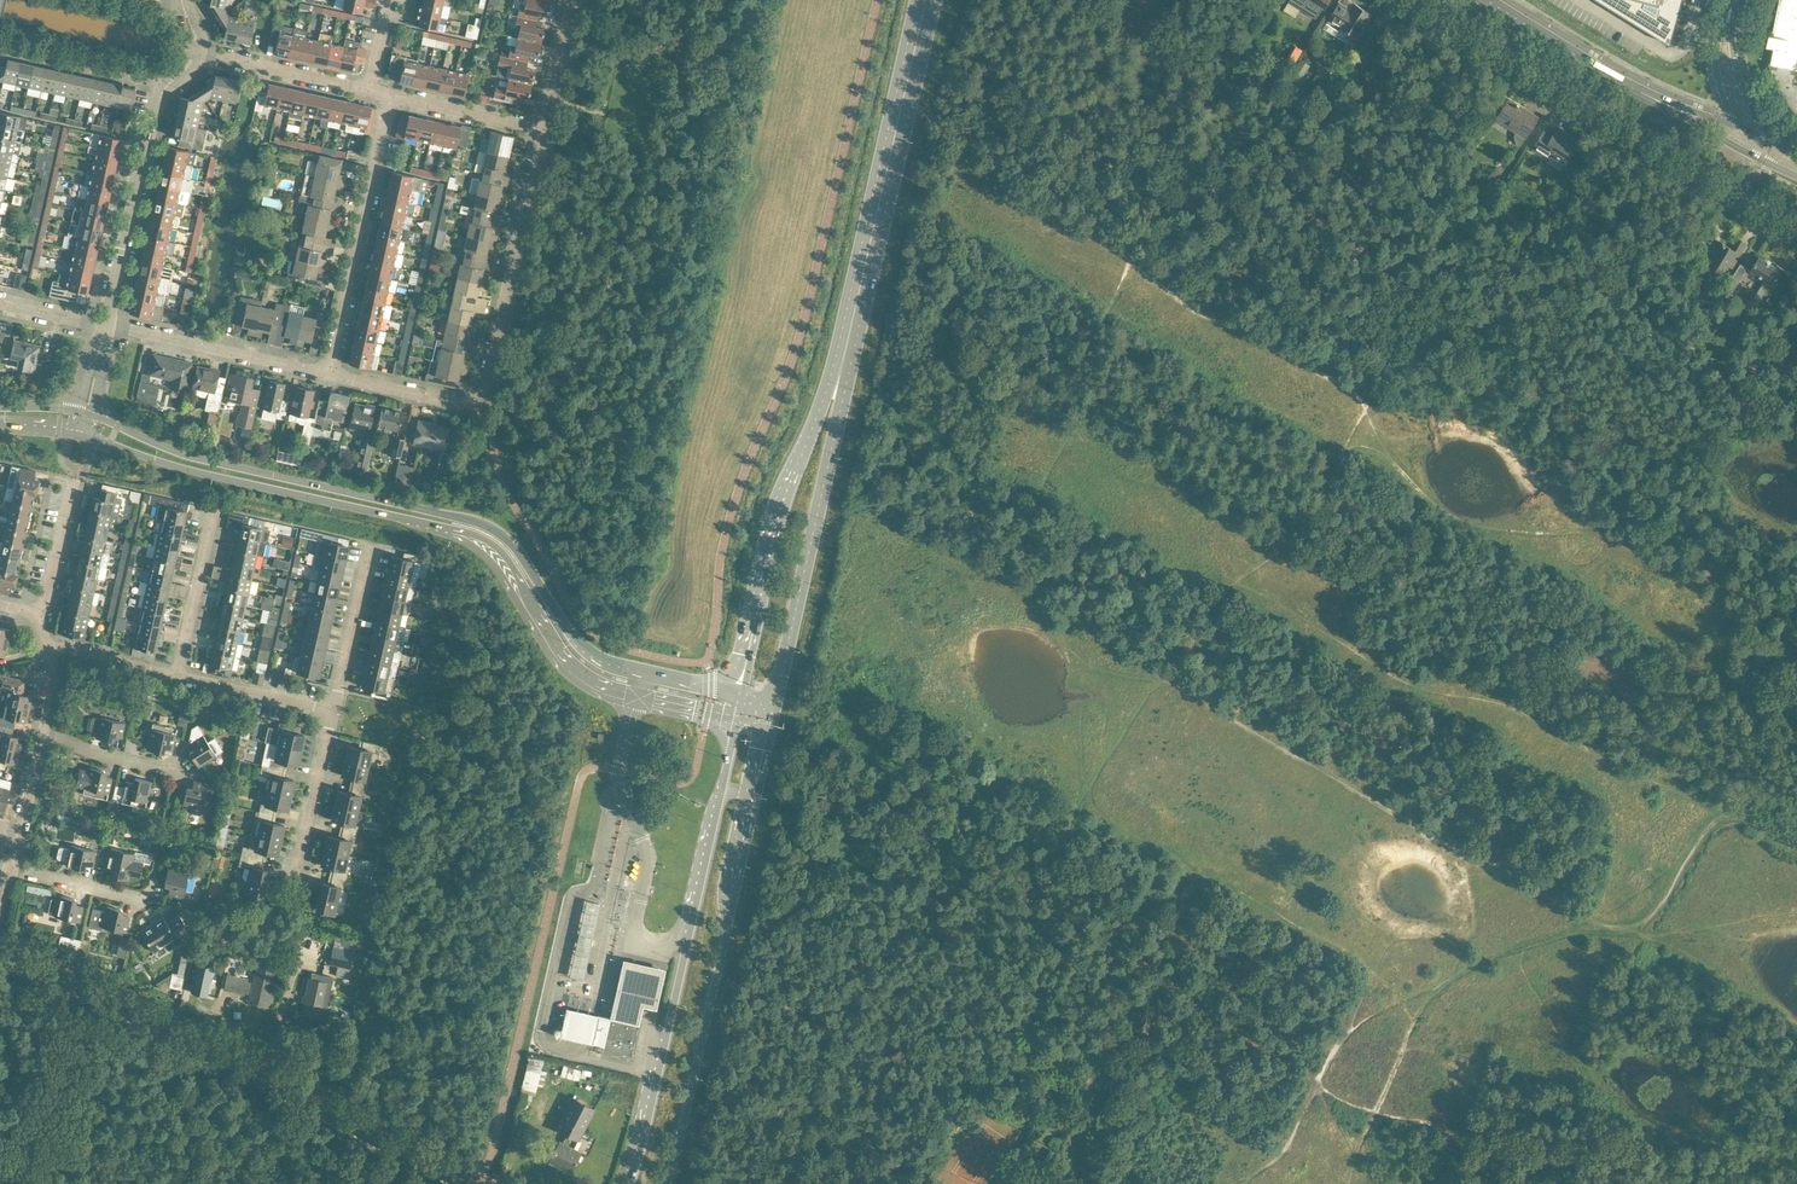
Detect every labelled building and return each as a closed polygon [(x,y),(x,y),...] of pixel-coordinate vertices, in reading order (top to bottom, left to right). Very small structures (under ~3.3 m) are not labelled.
[(202,3),(209,4),(217,17),(227,11),(224,8),(226,0),(203,0),(202,3)] [(342,9),(361,13),(363,6),(374,8),(375,2),(364,0),(344,0),(343,6),(342,9)] [(449,6),(443,4),(424,0),(422,6),(420,5),(418,12),(447,19),(449,6)] [(537,20),(538,14),(547,16),(547,15),(551,14),(553,6),(549,4),(550,2),(542,0),(514,0),(513,7),(519,8),(517,16),(534,20),(536,20),(537,20)] [(1288,2),(1300,9),(1315,19),(1322,7),(1324,8),(1329,0),(1289,0),(1288,2)] [(1670,41),(1682,0),(1599,0),(1670,44),(1670,41)] [(1351,9),(1339,2),(1327,23),(1338,30),(1340,27),(1347,31),(1344,36),(1353,42),(1356,37),(1357,38),(1372,14),(1355,3),(1351,9)] [(224,37),(237,40),(242,18),(229,15),(227,11),(217,17),(225,30),(224,37)] [(447,19),(418,12),(416,19),(419,20),(418,26),(444,32),(447,19)] [(537,21),(537,20),(536,20),(534,20),(517,16),(514,28),(519,29),(517,38),(541,43),(544,29),(535,27),(537,21)] [(255,21),(242,18),(237,40),(245,42),(245,45),(249,46),(255,21)] [(466,31),(465,36),(477,39),(479,26),(474,25),(473,32),(466,31)] [(307,31),(294,28),(293,35),(288,57),(301,59),(305,38),(307,31)] [(272,30),(269,42),(277,44),(275,54),(288,57),(293,35),(272,30)] [(326,65),(331,44),(332,37),(320,34),(318,41),(313,62),(326,65)] [(313,62),(318,41),(305,38),(301,59),(313,62)] [(510,45),(508,57),(528,62),(529,55),(538,57),(541,43),(517,38),(515,46),(510,45)] [(406,41),(397,39),(395,46),(404,48),(406,41)] [(345,40),(343,46),(331,44),(326,65),(339,68),(345,40)] [(367,49),(359,47),(360,43),(345,40),(339,68),(352,71),(354,61),(364,64),(367,49)] [(1294,45),(1286,59),(1294,63),(1302,50),(1294,45)] [(1768,63),(1776,84),(1788,103),(1796,115),(1796,85),(1793,84),(1796,69),(1796,62),(1796,52),(1774,47),(1771,64),(1769,63),(1768,63)] [(399,82),(412,85),(417,63),(404,60),(405,57),(392,54),(391,54),(388,69),(401,72),(399,82)] [(500,55),(495,76),(508,79),(531,84),(535,70),(526,68),(528,62),(508,57),(500,55)] [(0,65),(0,81),(2,81),(15,84),(20,62),(7,59),(6,67),(0,65)] [(1301,60),(1293,72),(1302,78),(1310,66),(1301,60)] [(33,65),(20,62),(15,84),(28,87),(33,65)] [(430,66),(417,63),(412,85),(425,87),(430,66)] [(46,68),(33,65),(28,87),(41,90),(46,68)] [(425,87),(438,90),(443,69),(430,66),(425,87)] [(58,71),(46,68),(41,90),(53,93),(58,71)] [(438,90),(450,93),(455,72),(443,69),(438,90)] [(71,73),(58,71),(53,93),(66,96),(71,73)] [(469,75),(455,72),(450,93),(464,96),(469,75)] [(84,76),(71,73),(66,96),(79,99),(84,76)] [(201,90),(207,100),(210,98),(223,100),(228,78),(215,75),(213,82),(201,90)] [(97,79),(84,76),(79,99),(92,102),(97,79)] [(228,78),(223,100),(236,103),(242,78),(237,77),(236,80),(228,78)] [(110,82),(97,79),(92,102),(105,105),(110,82)] [(508,79),(506,87),(496,85),(493,98),(515,104),(517,104),(518,104),(520,96),(528,98),(531,84),(508,79)] [(122,85),(110,82),(105,105),(117,107),(122,85)] [(266,93),(258,91),(254,110),(262,112),(264,105),(277,108),(282,86),(269,83),(266,93)] [(135,88),(122,85),(117,107),(130,110),(135,88)] [(277,108),(290,111),(295,89),(282,86),(277,108)] [(290,111),(288,116),(301,119),(302,114),(307,92),(295,89),(290,111)] [(207,100),(201,90),(188,98),(181,97),(178,110),(200,115),(203,102),(207,100)] [(302,114),(315,116),(320,95),(307,92),(302,114)] [(333,98),(320,95),(315,116),(321,118),(321,127),(326,128),(328,119),(333,98)] [(479,101),(488,103),(489,100),(490,97),(480,95),(479,101)] [(328,119),(341,122),(345,101),(333,98),(328,119)] [(1498,116),(1518,129),(1516,133),(1515,134),(1515,136),(1515,138),(1515,140),(1516,142),(1517,144),(1518,145),(1520,146),(1522,143),(1538,117),(1537,116),(1536,118),(1523,110),(1524,108),(1509,99),(1498,116)] [(352,133),(353,125),(358,104),(345,101),(341,122),(346,123),(345,131),(352,133)] [(353,125),(365,128),(364,133),(370,134),(376,109),(371,108),(371,107),(358,104),(353,125)] [(176,118),(173,118),(172,122),(175,123),(197,128),(200,115),(178,110),(176,118)] [(0,112),(0,125),(17,129),(25,130),(28,118),(0,112)] [(404,137),(417,139),(422,118),(409,115),(408,116),(401,114),(395,137),(403,139),(404,137)] [(435,121),(422,118),(417,139),(430,142),(435,121)] [(430,142),(442,145),(447,124),(435,121),(430,142)] [(197,128),(175,123),(172,136),(180,137),(178,145),(193,148),(197,128)] [(461,127),(447,124),(442,145),(456,148),(461,127)] [(15,141),(22,142),(25,130),(17,129),(0,125),(0,137),(15,141)] [(461,132),(469,134),(470,127),(462,125),(461,132)] [(1553,133),(1545,128),(1532,150),(1548,159),(1551,153),(1566,163),(1579,142),(1564,133),(1564,132),(1561,130),(1559,133),(1555,131),(1553,133)] [(489,138),(486,152),(515,158),(516,153),(509,152),(513,136),(485,130),(484,137),(489,138)] [(100,134),(97,148),(119,153),(122,139),(100,134)] [(20,154),(22,142),(15,141),(0,137),(0,150),(20,154)] [(96,156),(94,160),(116,165),(119,153),(97,148),(90,146),(89,152),(96,156)] [(164,159),(186,164),(189,151),(167,146),(164,159)] [(364,162),(366,153),(348,149),(346,158),(364,162)] [(9,165),(18,167),(20,155),(20,154),(0,150),(0,163),(9,165)] [(46,161),(52,162),(54,153),(45,152),(43,160),(46,161)] [(515,158),(486,152),(481,173),(504,178),(507,162),(514,164),(515,158)] [(317,163),(314,176),(344,182),(345,177),(338,176),(342,160),(314,154),(312,162),(317,163)] [(52,162),(46,161),(43,160),(37,159),(35,171),(49,174),(52,162)] [(186,164),(164,159),(161,172),(190,179),(193,166),(186,164)] [(113,178),(116,165),(94,160),(92,173),(113,178)] [(6,177),(9,165),(0,163),(0,175),(6,177)] [(259,164),(258,172),(268,174),(269,166),(259,164)] [(392,171),(389,185),(419,191),(422,178),(392,171)] [(161,172),(158,185),(180,190),(192,192),(194,180),(190,179),(161,172)] [(92,173),(89,186),(110,191),(113,178),(92,173)] [(481,173),(476,194),(505,200),(507,195),(500,194),(504,178),(481,173)] [(307,174),(302,195),(310,197),(332,202),(336,186),(342,188),(344,182),(314,176),(307,174)] [(4,189),(13,191),(15,179),(6,177),(0,175),(0,188),(4,189)] [(449,181),(447,187),(454,189),(457,189),(458,183),(454,183),(456,177),(449,176),(448,181),(449,181)] [(267,179),(266,186),(276,189),(277,185),(275,181),(267,179)] [(34,196),(44,198),(46,186),(41,185),(36,184),(34,196)] [(158,185),(155,197),(177,203),(180,190),(158,185)] [(416,204),(419,191),(389,185),(386,197),(416,204)] [(89,186),(86,199),(107,204),(110,191),(89,186)] [(1488,192),(1482,203),(1488,207),(1495,196),(1488,192)] [(476,194),(471,215),(494,220),(498,204),(504,205),(505,200),(476,194)] [(22,204),(24,196),(15,195),(14,202),(22,204)] [(310,197),(302,195),(300,195),(298,202),(308,204),(305,218),(334,224),(335,219),(329,218),(332,202),(310,197)] [(41,210),(44,198),(34,196),(31,208),(41,210)] [(75,210),(83,211),(104,216),(107,204),(86,199),(78,197),(75,210)] [(184,204),(177,203),(155,197),(152,210),(175,215),(181,217),(184,204)] [(386,197),(383,210),(405,215),(413,217),(416,204),(386,197)] [(430,207),(428,220),(431,221),(435,222),(438,209),(433,208),(430,207)] [(104,216),(83,211),(75,210),(72,222),(102,229),(104,216)] [(152,210),(150,223),(172,228),(175,215),(152,210)] [(383,210),(380,223),(402,228),(405,215),(383,210)] [(490,236),(494,220),(471,215),(467,236),(496,242),(497,237),(490,236)] [(305,218),(300,239),(323,244),(326,228),(333,230),(334,224),(305,218)] [(1522,221),(1516,230),(1528,238),(1534,228),(1522,221)] [(70,235),(77,237),(99,242),(102,229),(72,222),(69,235),(70,235)] [(169,241),(172,228),(150,223),(147,236),(169,241)] [(380,223),(377,235),(399,240),(404,242),(407,229),(402,228),(380,223)] [(21,244),(33,246),(36,234),(30,233),(24,231),(21,244)] [(99,242),(77,237),(70,235),(67,248),(74,250),(96,254),(99,242)] [(377,235),(375,248),(396,253),(399,240),(377,235)] [(147,236),(144,248),(166,254),(169,241),(147,236)] [(467,236),(462,257),(485,262),(488,246),(495,247),(496,242),(467,236)] [(300,239),(296,260),(325,266),(326,261),(319,260),(323,244),(300,239)] [(435,240),(434,246),(443,248),(444,242),(435,240)] [(1715,252),(1708,264),(1722,273),(1727,264),(1732,267),(1740,254),(1732,249),(1720,241),(1714,251),(1715,252)] [(144,248),(141,261),(164,266),(166,254),(144,248)] [(375,248),(372,261),(393,266),(396,253),(375,248)] [(243,252),(242,256),(244,257),(248,258),(256,260),(258,252),(250,250),(244,249),(243,252)] [(74,250),(71,262),(93,267),(96,254),(74,250)] [(1759,256),(1749,272),(1763,281),(1753,297),(1765,304),(1777,284),(1774,282),(1781,270),(1759,256)] [(462,257),(457,278),(486,284),(488,279),(481,277),(485,262),(462,257)] [(288,272),(286,280),(314,286),(317,270),(324,272),(325,266),(296,260),(289,258),(286,272),(288,272)] [(173,268),(164,266),(141,261),(138,274),(170,282),(173,268)] [(372,261),(369,274),(390,279),(393,266),(372,261)] [(71,262),(69,275),(90,280),(93,267),(71,262)] [(430,262),(428,271),(438,273),(440,264),(437,263),(430,262)] [(234,268),(232,278),(242,280),(244,271),(234,268)] [(23,290),(27,276),(17,273),(14,287),(23,290)] [(1726,288),(1733,276),(1729,273),(1721,285),(1726,288)] [(135,287),(158,292),(165,293),(168,293),(170,282),(138,274),(135,287)] [(369,274),(366,286),(387,291),(390,279),(369,274)] [(1733,276),(1726,288),(1722,293),(1729,298),(1741,278),(1734,274),(1733,276)] [(87,293),(90,280),(69,275),(66,287),(58,285),(59,282),(52,281),(49,296),(72,301),(74,290),(87,293)] [(268,277),(266,284),(274,286),(276,279),(268,277)] [(457,278),(452,299),(475,304),(479,288),(485,289),(486,284),(457,278)] [(187,285),(184,298),(192,299),(195,287),(187,285)] [(366,286),(363,299),(385,304),(387,291),(366,286)] [(135,287),(132,300),(154,304),(162,306),(165,293),(158,292),(135,287)] [(241,297),(234,324),(242,326),(248,327),(250,328),(249,334),(254,335),(261,306),(262,301),(241,297)] [(192,299),(184,298),(181,310),(188,312),(192,299)] [(382,317),(385,304),(363,299),(360,312),(382,317)] [(452,299),(448,320),(477,326),(478,321),(471,319),(475,304),(452,299)] [(132,300),(132,303),(129,313),(150,317),(150,319),(161,321),(164,306),(162,306),(154,304),(132,300)] [(282,311),(276,333),(283,335),(290,337),(292,337),(291,344),(296,345),(302,316),(304,307),(291,304),(290,307),(289,313),(282,311)] [(261,306),(254,335),(259,337),(261,330),(262,330),(268,332),(276,333),(282,311),(274,309),(261,306)] [(185,327),(188,312),(181,310),(177,325),(185,327)] [(360,312),(357,324),(379,329),(382,317),(360,312)] [(302,316),(296,345),(301,346),(303,339),(318,343),(324,315),(317,314),(316,319),(302,316)] [(448,320),(443,340),(466,346),(469,330),(476,331),(477,326),(448,320)] [(0,321),(0,331),(11,333),(13,324),(0,321)] [(357,324),(354,337),(376,342),(379,329),(357,324)] [(434,348),(432,360),(438,361),(467,368),(469,363),(462,361),(466,346),(443,340),(423,336),(421,345),(434,348)] [(373,355),(376,342),(354,337),(352,350),(373,355)] [(14,340),(10,357),(11,357),(18,359),(16,367),(19,368),(34,371),(38,354),(37,346),(31,346),(31,345),(31,344),(14,340)] [(352,350),(349,363),(375,369),(378,356),(373,355),(352,350)] [(185,392),(192,363),(153,354),(149,374),(172,380),(170,388),(185,392)] [(43,361),(38,379),(45,380),(50,360),(43,361)] [(401,375),(404,362),(395,360),(392,373),(401,375)] [(438,361),(432,360),(430,360),(427,374),(426,374),(424,380),(456,388),(460,372),(466,373),(467,368),(438,361)] [(209,391),(207,400),(210,405),(209,411),(218,413),(226,377),(217,376),(218,371),(197,366),(193,387),(209,391)] [(259,390),(250,388),(252,379),(231,374),(226,398),(243,402),(240,414),(239,413),(236,424),(251,428),(259,390)] [(262,408),(263,409),(261,417),(275,420),(275,418),(284,420),(289,401),(281,400),(285,384),(269,380),(262,408)] [(137,396),(155,406),(159,386),(140,381),(137,396)] [(292,397),(288,413),(290,413),(301,415),(299,422),(299,423),(304,424),(300,444),(308,446),(311,434),(313,425),(315,418),(314,418),(314,421),(306,419),(307,417),(308,417),(314,390),(297,386),(294,397),(292,397)] [(330,391),(330,396),(328,402),(319,399),(315,418),(313,425),(331,430),(333,419),(344,421),(349,396),(338,393),(330,391)] [(374,406),(370,405),(370,407),(355,404),(350,425),(359,427),(358,432),(368,434),(374,406)] [(381,408),(377,426),(398,430),(402,413),(381,408)] [(170,412),(169,417),(177,422),(179,411),(173,409),(170,412)] [(208,412),(206,423),(214,425),(217,413),(208,412)] [(430,447),(430,445),(444,449),(449,428),(431,424),(431,423),(418,420),(413,443),(430,447)] [(242,428),(240,436),(248,438),(250,429),(242,428)] [(334,430),(333,438),(341,440),(343,432),(334,430)] [(404,439),(395,437),(391,456),(400,458),(404,439)] [(357,455),(353,472),(366,475),(374,440),(366,438),(362,456),(357,455)] [(415,467),(398,463),(394,482),(410,486),(415,467)] [(11,466),(7,486),(8,486),(7,487),(36,493),(39,479),(34,478),(36,471),(11,466)] [(85,503),(84,509),(111,515),(116,493),(117,491),(118,487),(103,484),(101,490),(94,488),(92,496),(90,504),(85,503)] [(7,487),(4,500),(31,506),(34,493),(36,494),(36,493),(7,487)] [(130,497),(132,501),(139,502),(141,492),(131,490),(131,494),(130,497)] [(144,493),(142,502),(149,503),(151,495),(144,493)] [(156,518),(184,524),(186,517),(191,519),(192,512),(187,511),(189,504),(189,503),(151,495),(149,503),(158,505),(156,518)] [(10,507),(8,515),(28,520),(31,506),(4,500),(3,506),(10,507)] [(88,516),(86,523),(108,528),(111,515),(84,509),(83,514),(88,516)] [(230,513),(228,520),(236,522),(234,528),(239,530),(238,536),(266,543),(267,543),(270,529),(263,528),(265,520),(230,512),(230,513)] [(25,533),(28,520),(8,515),(7,523),(0,522),(0,528),(25,533)] [(162,519),(159,532),(186,538),(188,532),(183,531),(184,524),(162,519)] [(80,528),(78,535),(105,541),(108,528),(86,523),(85,529),(80,528)] [(3,542),(22,547),(25,533),(0,528),(0,533),(4,534),(3,542)] [(159,532),(156,544),(178,549),(180,543),(185,544),(186,538),(159,532)] [(317,532),(315,540),(318,540),(322,541),(324,533),(317,532)] [(318,540),(315,553),(345,560),(348,546),(337,543),(339,537),(324,533),(322,541),(318,540)] [(82,541),(80,549),(103,554),(105,541),(78,535),(77,540),(82,541)] [(286,535),(284,545),(291,547),(294,537),(286,535)] [(231,542),(230,548),(263,556),(266,543),(238,536),(236,543),(231,542)] [(19,560),(22,547),(3,542),(0,542),(0,556),(19,560)] [(153,557),(181,563),(182,558),(177,557),(178,549),(156,544),(153,557)] [(232,562),(254,567),(260,568),(263,556),(230,548),(229,554),(234,555),(232,562)] [(74,554),(72,560),(100,566),(103,554),(80,549),(79,555),(74,554)] [(423,556),(419,555),(404,552),(402,558),(391,556),(388,570),(418,577),(418,576),(417,576),(420,563),(421,563),(423,556)] [(313,566),(320,568),(342,573),(345,560),(315,553),(313,566)] [(19,560),(0,556),(0,570),(17,574),(16,573),(19,560)] [(153,557),(150,570),(173,575),(174,568),(179,569),(181,563),(153,557)] [(272,566),(288,570),(290,561),(274,557),(272,566)] [(72,560),(71,565),(76,566),(75,574),(97,579),(104,581),(107,568),(100,567),(100,566),(72,560)] [(225,568),(224,574),(251,580),(254,567),(232,562),(230,569),(225,568)] [(320,568),(317,581),(339,585),(342,573),(320,568)] [(8,594),(9,587),(14,588),(17,574),(0,570),(0,592),(8,594)] [(150,570),(147,583),(175,589),(176,583),(171,582),(173,575),(150,570)] [(418,577),(388,570),(385,583),(407,587),(414,589),(417,577),(418,577)] [(68,579),(67,586),(94,592),(95,589),(96,588),(98,580),(97,579),(75,574),(73,580),(68,579)] [(228,581),(226,587),(249,592),(251,580),(224,574),(223,579),(228,581)] [(276,585),(284,587),(286,579),(278,577),(276,585)] [(140,581),(137,594),(145,595),(167,600),(168,594),(173,595),(175,589),(147,583),(140,581)] [(315,593),(336,598),(339,585),(317,581),(315,593)] [(414,589),(407,587),(385,583),(382,595),(404,600),(411,602),(414,589)] [(70,592),(69,600),(91,605),(94,592),(67,586),(65,591),(70,592)] [(220,593),(218,599),(246,605),(249,592),(226,587),(225,594),(220,593)] [(315,593),(312,606),(333,611),(336,598),(315,593)] [(273,603),(280,604),(282,595),(275,594),(274,598),(275,598),(273,603)] [(145,595),(142,608),(169,614),(170,609),(165,607),(167,600),(145,595)] [(411,602),(404,600),(382,595),(379,608),(401,613),(409,615),(411,602)] [(222,606),(221,613),(243,618),(246,605),(218,599),(217,605),(222,606)] [(62,604),(61,611),(88,617),(91,605),(69,600),(67,606),(62,604)] [(285,600),(282,613),(288,614),(291,601),(285,600)] [(267,623),(275,625),(279,608),(273,606),(272,611),(270,611),(267,623)] [(330,624),(333,611),(312,606),(309,619),(330,624)] [(142,608),(139,621),(161,626),(163,619),(168,620),(169,614),(142,608)] [(398,626),(401,613),(379,608),(377,621),(398,626)] [(88,617),(61,611),(60,616),(65,617),(61,634),(83,639),(88,617)] [(214,619),(213,624),(240,630),(243,618),(221,613),(219,620),(214,619)] [(117,616),(114,629),(124,631),(127,618),(122,617),(117,616)] [(309,619),(306,631),(327,636),(330,624),(309,619)] [(136,633),(163,640),(165,634),(159,633),(161,626),(139,621),(136,633)] [(406,628),(398,626),(377,621),(374,633),(404,640),(406,628)] [(264,623),(261,635),(262,636),(273,638),(275,625),(267,623),(264,623)] [(216,631),(215,638),(237,643),(240,630),(213,624),(211,630),(216,631)] [(9,643),(11,635),(9,634),(10,629),(0,627),(0,641),(9,643)] [(324,649),(327,636),(306,631),(303,644),(324,649)] [(131,655),(147,659),(153,660),(155,652),(157,645),(162,646),(163,640),(136,633),(131,655)] [(404,640),(374,633),(371,646),(401,653),(404,640)] [(259,648),(270,650),(273,638),(262,636),(259,648)] [(208,644),(207,650),(234,656),(237,643),(215,638),(213,645),(208,644)] [(4,656),(6,651),(7,651),(9,643),(0,641),(0,655),(4,656)] [(303,644),(300,657),(321,662),(324,649),(303,644)] [(401,653),(371,646),(368,659),(389,664),(398,666),(401,653)] [(427,646),(424,658),(429,660),(432,647),(427,646)] [(259,648),(256,661),(267,663),(270,650),(259,648)] [(204,662),(202,671),(230,677),(234,656),(207,650),(205,656),(210,657),(209,664),(204,662)] [(286,667),(284,675),(306,680),(307,674),(318,676),(321,662),(300,657),(295,656),(292,669),(286,667)] [(386,676),(389,664),(368,659),(365,672),(386,676)] [(425,680),(427,672),(421,671),(419,670),(417,679),(425,680)] [(251,682),(262,684),(264,674),(254,671),(251,682)] [(373,688),(371,695),(389,699),(390,692),(391,693),(395,678),(386,676),(365,672),(362,686),(373,688)] [(29,709),(31,701),(29,701),(31,696),(19,693),(21,685),(18,685),(19,679),(2,676),(1,681),(0,681),(0,703),(29,709)] [(125,693),(122,702),(131,705),(134,696),(125,693)] [(196,700),(193,712),(201,713),(203,701),(196,700)] [(11,727),(13,720),(25,722),(26,717),(28,718),(29,709),(0,703),(0,724),(11,727)] [(235,719),(237,711),(224,708),(222,716),(235,719)] [(179,711),(176,724),(183,726),(186,713),(179,711)] [(121,738),(122,736),(125,722),(100,717),(100,719),(93,717),(92,718),(89,729),(90,730),(97,732),(96,736),(97,738),(111,741),(113,740),(113,736),(121,738)] [(266,740),(266,742),(278,745),(301,750),(305,736),(295,733),(292,733),(294,725),(279,721),(277,729),(269,728),(266,740)] [(153,723),(150,736),(147,748),(148,750),(162,753),(163,752),(164,748),(172,749),(175,736),(177,728),(153,723)] [(11,727),(0,724),(0,746),(20,751),(22,742),(20,742),(21,737),(16,736),(10,734),(11,727)] [(207,742),(197,725),(192,728),(189,742),(193,750),(190,752),(190,754),(197,766),(199,766),(216,755),(222,750),(214,738),(207,742)] [(348,745),(345,760),(368,765),(376,767),(379,753),(375,752),(377,744),(363,740),(361,748),(348,745)] [(271,758),(269,766),(284,770),(285,762),(298,765),(301,750),(278,745),(266,742),(263,756),(271,758)] [(20,751),(0,746),(0,768),(2,768),(3,761),(15,763),(16,759),(18,759),(20,751)] [(354,777),(352,785),(363,788),(365,779),(368,765),(345,760),(342,774),(354,777)] [(235,761),(233,769),(241,771),(243,763),(235,761)] [(397,772),(404,773),(406,764),(400,763),(397,772)] [(284,770),(269,766),(261,765),(259,775),(271,777),(268,790),(291,795),(294,780),(282,777),(284,770)] [(74,776),(74,778),(74,781),(77,781),(76,785),(84,787),(83,794),(107,799),(112,778),(104,776),(105,772),(104,771),(90,767),(88,768),(88,771),(79,769),(79,773),(76,773),(75,775),(74,776)] [(119,802),(145,808),(147,800),(150,800),(151,800),(152,794),(151,792),(149,792),(151,783),(150,781),(136,778),(134,779),(133,783),(126,781),(124,787),(116,785),(113,800),(119,802)] [(212,794),(214,785),(193,781),(192,788),(188,787),(186,788),(183,802),(184,804),(203,808),(207,793),(212,794)] [(15,801),(19,783),(11,782),(9,789),(0,787),(0,810),(5,811),(7,799),(15,801)] [(229,782),(228,789),(235,791),(237,783),(229,782)] [(338,790),(335,805),(358,810),(360,799),(370,801),(372,790),(367,789),(363,788),(352,785),(351,793),(338,790)] [(261,803),(259,811),(273,814),(275,806),(288,809),(291,795),(268,790),(265,804),(261,803)] [(119,802),(113,800),(111,809),(117,810),(119,802)] [(73,806),(52,801),(50,808),(50,809),(71,814),(73,806)] [(344,822),(342,830),(357,833),(359,825),(354,824),(358,810),(335,805),(331,819),(344,822)] [(261,820),(258,834),(281,840),(284,825),(271,822),(273,814),(259,811),(257,819),(261,820)] [(116,829),(106,827),(103,841),(112,843),(116,829)] [(357,833),(342,830),(340,838),(328,835),(324,849),(356,857),(357,856),(348,854),(351,841),(355,841),(357,833)] [(241,854),(249,856),(263,859),(265,851),(278,854),(281,840),(258,834),(251,833),(250,833),(246,847),(242,846),(241,854)] [(82,869),(83,868),(84,864),(92,866),(95,851),(71,845),(70,849),(61,847),(58,848),(56,857),(58,859),(67,862),(67,864),(68,866),(82,869)] [(211,857),(213,847),(205,845),(202,856),(211,857)] [(111,848),(106,869),(114,871),(113,875),(114,877),(128,880),(129,879),(130,876),(140,879),(143,862),(150,863),(151,855),(136,852),(135,853),(111,848)] [(334,867),(332,875),(346,878),(348,870),(353,871),(356,857),(324,849),(321,864),(334,867)] [(247,881),(245,892),(263,896),(269,870),(261,868),(263,859),(249,856),(241,854),(238,866),(244,867),(242,876),(243,877),(243,878),(243,879),(244,879),(244,880),(245,880),(245,881),(246,881),(247,881)] [(373,868),(370,882),(378,884),(381,870),(373,868)] [(164,883),(166,885),(169,886),(168,894),(183,897),(185,890),(192,892),(195,877),(188,875),(189,873),(169,869),(168,870),(164,883)] [(346,878),(332,875),(330,884),(322,882),(316,908),(334,912),(340,889),(344,890),(346,878)] [(215,882),(208,886),(209,887),(213,893),(215,897),(222,892),(215,882)] [(79,922),(83,906),(75,904),(76,901),(75,899),(61,896),(59,897),(59,900),(53,898),(51,899),(48,913),(49,914),(55,915),(55,916),(79,922)] [(129,917),(122,915),(122,911),(121,909),(108,906),(106,907),(105,911),(93,908),(88,927),(101,930),(102,927),(126,932),(129,917)] [(361,914),(351,926),(358,931),(367,920),(361,914)] [(154,951),(188,929),(179,916),(167,923),(163,917),(141,931),(154,951)] [(578,935),(577,942),(590,945),(591,945),(593,938),(592,938),(578,935)] [(335,937),(329,963),(330,964),(338,965),(336,975),(348,978),(357,941),(335,937)] [(76,955),(76,953),(80,940),(71,938),(68,951),(76,955)] [(79,953),(81,954),(86,955),(89,942),(88,940),(82,939),(79,953)] [(181,955),(177,974),(172,973),(169,987),(182,990),(185,975),(189,957),(181,955)] [(266,1006),(276,960),(259,956),(256,966),(253,983),(247,981),(247,979),(227,974),(224,989),(244,993),(245,990),(251,992),(248,1002),(266,1006)] [(664,968),(622,959),(610,1016),(638,1023),(643,1004),(655,1007),(664,968)] [(190,961),(185,981),(186,982),(187,979),(193,980),(192,983),(190,991),(207,995),(209,988),(209,986),(211,977),(211,975),(212,975),(214,966),(190,961)] [(326,982),(311,978),(309,978),(302,1013),(319,1017),(327,982),(326,982)] [(566,1008),(560,1036),(582,1041),(603,1046),(609,1018),(588,1013),(566,1008)] [(631,1055),(638,1023),(610,1016),(609,1018),(603,1046),(603,1049),(631,1055)] [(542,1093),(546,1058),(530,1056),(527,1091),(542,1093)] [(559,1140),(549,1159),(550,1160),(550,1159),(570,1169),(570,1170),(571,1170),(580,1151),(573,1148),(577,1139),(578,1139),(594,1108),(572,1097),(556,1128),(566,1133),(562,1142),(559,1140)]
